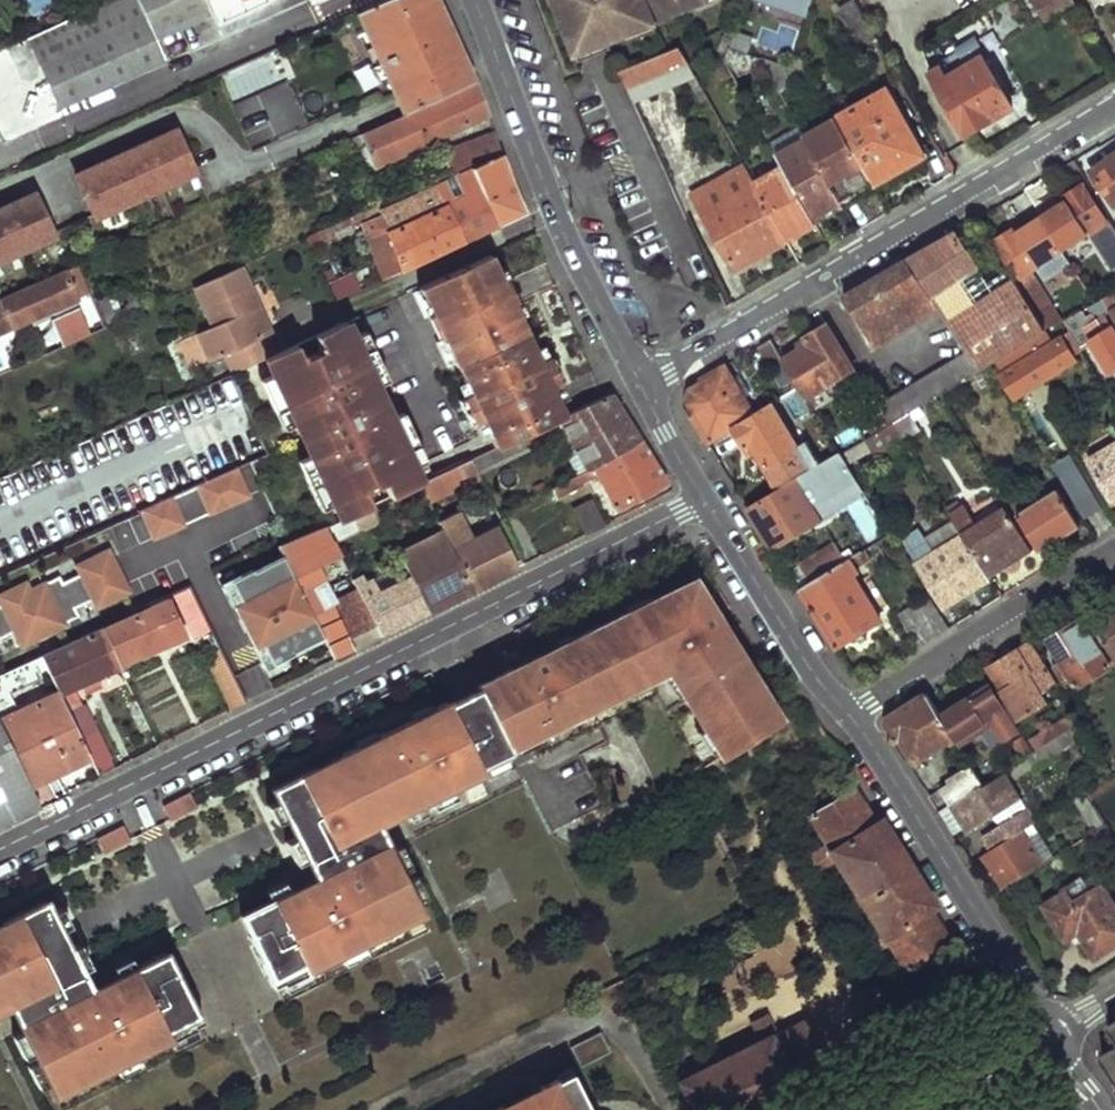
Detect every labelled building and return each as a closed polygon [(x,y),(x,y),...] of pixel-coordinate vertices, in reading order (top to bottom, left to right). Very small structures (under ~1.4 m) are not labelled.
[(212,11),(207,0),(111,0),(27,38),(60,109),(166,61),(155,38),(212,11)] [(212,11),(236,0),(207,0),(212,11)] [(473,81),(467,67),(458,46),(438,0),(387,0),(358,13),(396,98),(402,113),(473,81)] [(564,4),(560,5),(578,52),(611,40),(623,35),(655,23),(707,3),(706,0),(562,0),(564,4)] [(812,11),(815,0),(777,0),(812,11)] [(1050,20),(1074,3),(1072,0),(1036,0),(1050,20)] [(655,23),(623,35),(628,48),(659,36),(655,23)] [(615,53),(611,40),(578,52),(584,65),(615,53)] [(712,98),(683,44),(621,71),(635,104),(691,82),(704,103),(712,98)] [(769,66),(765,58),(732,47),(728,60),(738,79),(769,66)] [(813,73),(799,48),(793,67),(765,58),(769,66),(782,90),(813,73)] [(1013,107),(984,57),(938,86),(967,134),(1013,107)] [(373,167),(488,115),(478,84),(361,138),(373,167)] [(284,86),(256,94),(266,130),(294,122),(284,86)] [(925,153),(889,90),(838,119),(873,184),(925,153)] [(873,184),(838,119),(807,136),(809,140),(842,201),(873,184)] [(74,178),(93,220),(194,174),(175,132),(74,178)] [(454,174),(501,152),(494,132),(446,156),(454,174)] [(817,227),(847,209),(842,201),(809,140),(790,149),(785,139),(774,146),(777,152),(817,227)] [(817,227),(777,152),(767,157),(777,175),(759,186),(789,243),(817,227)] [(1114,205),(1114,153),(1090,169),(1114,205)] [(499,226),(524,213),(503,157),(472,170),(499,226)] [(759,186),(748,165),(693,194),(735,269),(789,243),(759,186)] [(481,234),(499,226),(472,170),(463,175),(468,189),(456,195),(449,181),(438,186),(465,241),(481,234)] [(1043,217),(1061,247),(1104,221),(1083,185),(1062,197),(1065,203),(1058,207),(1040,178),(1023,188),(1043,217)] [(430,258),(465,241),(438,186),(375,215),(373,210),(355,219),(360,229),(378,222),(384,234),(401,272),(430,258)] [(53,238),(33,196),(0,211),(0,262),(53,238)] [(996,240),(1016,273),(1012,276),(1014,280),(1044,330),(1065,322),(1030,266),(1061,247),(1043,217),(1019,231),(1016,227),(996,240)] [(903,260),(960,338),(968,350),(981,369),(996,359),(1033,337),(1044,330),(1014,280),(985,297),(970,271),(972,269),(950,232),(944,235),(903,260)] [(401,272),(384,234),(366,242),(385,279),(401,272)] [(486,257),(416,289),(451,367),(455,365),(469,396),(487,432),(495,449),(555,420),(563,417),(550,389),(538,363),(486,257)] [(836,300),(863,343),(926,308),(948,345),(960,338),(903,260),(885,271),(836,300)] [(90,298),(77,268),(0,303),(0,337),(90,298)] [(268,357),(273,355),(264,335),(269,333),(256,305),(251,306),(243,288),(248,287),(241,270),(200,289),(216,323),(201,329),(213,357),(228,351),(237,371),(268,357)] [(331,286),(337,301),(360,290),(354,275),(331,286)] [(251,306),(256,305),(248,287),(243,288),(251,306)] [(1112,369),(1114,368),(1114,326),(1107,312),(1093,321),(1087,310),(1065,322),(1072,334),(1085,326),(1112,369)] [(348,320),(316,335),(322,347),(319,349),(322,355),(309,360),(306,355),(304,356),(298,343),(273,355),(268,357),(275,375),(297,424),(313,457),(334,505),(340,520),(421,483),(414,466),(392,419),(378,386),(356,337),(348,320)] [(786,361),(808,396),(853,368),(826,324),(805,337),(810,346),(786,361)] [(389,381),(366,332),(356,337),(378,386),(389,381)] [(996,359),(1018,397),(1080,359),(1065,335),(1040,350),(1033,337),(996,359)] [(759,347),(773,369),(786,361),(772,338),(759,347)] [(876,406),(888,426),(896,421),(981,369),(968,350),(876,406)] [(558,384),(547,359),(538,363),(550,389),(558,384)] [(697,426),(708,443),(732,428),(756,414),(726,366),(689,389),(683,405),(697,426)] [(234,469),(268,453),(233,372),(168,402),(231,376),(263,450),(100,530),(140,512),(224,473),(234,469)] [(297,424),(275,375),(264,380),(286,429),(297,424)] [(581,472),(642,442),(626,417),(611,394),(563,417),(555,420),(581,472)] [(487,432),(469,396),(458,401),(476,437),(487,432)] [(751,443),(779,489),(822,464),(808,441),(798,447),(771,405),(756,414),(732,428),(744,447),(751,443)] [(425,461),(404,414),(392,419),(414,466),(425,461)] [(867,438),(878,454),(906,437),(896,421),(888,426),(867,438)] [(614,508),(668,482),(642,442),(581,472),(572,476),(576,485),(597,476),(614,508)] [(1114,501),(1114,500),(1114,445),(1090,461),(1114,501)] [(748,507),(773,546),(819,520),(811,508),(859,481),(842,452),(822,464),(779,489),(748,507)] [(1094,509),(1088,494),(1089,493),(1073,456),(1056,464),(1079,515),(1094,509)] [(334,505),(313,457),(300,461),(322,510),(334,505)] [(236,502),(247,497),(234,469),(224,473),(236,502)] [(140,512),(153,540),(236,502),(224,473),(140,512)] [(576,485),(572,476),(571,475),(548,487),(553,497),(576,485)] [(1000,482),(1019,515),(1033,507),(1014,475),(1000,482)] [(866,493),(859,481),(811,508),(819,520),(866,493)] [(1019,515),(1041,552),(1081,526),(1059,490),(1033,507),(1019,515)] [(586,534),(604,525),(591,502),(574,509),(586,534)] [(964,534),(990,577),(1034,550),(1007,508),(964,534)] [(474,590),(519,568),(498,528),(473,540),(458,512),(437,522),(441,528),(453,550),(474,590)] [(913,554),(945,605),(990,577),(964,534),(959,526),(913,554)] [(335,659),(352,651),(329,605),(335,602),(324,580),(345,569),(324,527),(287,542),(280,545),(285,555),(324,636),(335,659)] [(427,613),(474,590),(453,550),(441,528),(394,551),(407,576),(427,613)] [(800,589),(837,647),(880,619),(851,573),(897,544),(890,533),(862,551),(811,582),(800,589)] [(802,567),(811,582),(862,551),(852,536),(802,567)] [(113,557),(109,550),(90,559),(94,567),(113,557)] [(324,636),(285,555),(255,569),(254,567),(232,579),(243,601),(236,604),(243,618),(249,615),(255,627),(249,630),(256,644),(262,641),(273,664),(295,652),(295,651),(324,636)] [(62,582),(59,575),(44,582),(64,622),(78,615),(74,608),(93,599),(97,607),(129,592),(113,557),(94,567),(90,559),(76,565),(80,573),(62,582)] [(357,591),(380,637),(427,613),(407,576),(377,592),(370,579),(363,583),(359,577),(357,578),(351,566),(345,569),(357,591)] [(491,718),(504,745),(506,744),(656,670),(668,663),(675,673),(670,676),(679,689),(721,753),(777,718),(765,698),(758,703),(748,687),(736,668),(742,664),(728,640),(725,641),(711,619),(714,617),(688,577),(649,597),(622,610),(568,636),(572,644),(556,652),(544,658),(540,650),(524,659),(525,660),(509,668),(508,667),(474,683),(476,689),(491,718)] [(232,579),(222,583),(234,605),(236,604),(243,601),(232,579)] [(30,590),(26,581),(11,589),(15,597),(30,590)] [(0,604),(0,637),(13,631),(21,646),(65,624),(64,622),(44,582),(30,590),(15,597),(11,589),(0,594),(0,603),(1,604),(0,604)] [(192,622),(204,617),(190,587),(176,593),(192,622)] [(352,651),(380,637),(357,591),(335,602),(329,605),(352,651)] [(647,592),(620,606),(622,610),(649,597),(647,592)] [(896,615),(917,649),(928,632),(948,630),(927,596),(896,615)] [(119,658),(182,630),(168,599),(105,627),(119,658)] [(249,615),(243,618),(249,630),(255,627),(249,615)] [(725,641),(728,640),(714,617),(711,619),(725,641)] [(1048,641),(1077,689),(1110,668),(1080,621),(1048,641)] [(60,693),(121,663),(119,658),(105,627),(104,625),(42,654),(60,693)] [(21,646),(13,631),(0,637),(0,656),(21,646)] [(568,636),(553,644),(556,652),(572,644),(568,636)] [(256,644),(253,645),(264,668),(273,664),(262,641),(256,644)] [(990,668),(1003,690),(1025,676),(1037,694),(1055,682),(1031,643),(990,668)] [(89,755),(80,736),(60,693),(42,654),(0,673),(0,721),(29,785),(89,755)] [(524,659),(508,667),(509,668),(525,660),(524,659)] [(668,663),(656,670),(672,694),(679,689),(670,676),(675,673),(668,663)] [(232,710),(245,704),(232,677),(220,683),(232,710)] [(758,703),(765,698),(755,683),(748,687),(758,703)] [(989,686),(941,717),(956,741),(958,745),(994,723),(1004,739),(1016,731),(989,686)] [(491,718),(476,689),(447,703),(462,732),(491,718)] [(887,728),(909,764),(944,742),(948,748),(956,741),(941,717),(927,694),(890,717),(887,728)] [(316,877),(240,915),(271,977),(302,962),(306,970),(422,913),(386,840),(383,834),(366,833),(368,815),(372,813),(396,801),(401,812),(482,772),(479,766),(510,751),(506,744),(504,745),(491,718),(462,732),(447,703),(446,701),(430,709),(433,715),(425,719),(418,718),(387,741),(384,732),(342,753),(347,763),(304,784),(300,774),(271,788),(316,877)] [(433,715),(430,709),(416,717),(414,713),(382,729),(384,732),(387,741),(418,718),(425,719),(433,715)] [(1033,741),(1038,750),(1076,727),(1069,717),(1033,741)] [(39,806),(29,785),(0,721),(0,825),(39,806)] [(99,776),(115,768),(95,728),(80,736),(89,755),(99,776)] [(989,762),(998,775),(1035,753),(1026,739),(989,762)] [(929,796),(939,812),(951,804),(984,784),(974,768),(929,796)] [(951,804),(967,830),(1019,798),(1005,776),(989,786),(987,782),(984,784),(951,804)] [(835,859),(878,928),(860,939),(869,955),(889,943),(904,969),(947,942),(926,909),(934,905),(931,900),(905,858),(882,823),(880,819),(872,824),(851,790),(809,815),(825,843),(807,855),(816,869),(835,859)] [(1075,798),(1095,833),(1096,832),(1106,826),(1086,792),(1075,798)] [(190,793),(163,806),(171,820),(197,807),(190,793)] [(1022,831),(1035,823),(1027,809),(983,836),(992,850),(1022,831)] [(366,833),(383,834),(372,813),(368,815),(366,833)] [(125,825),(99,838),(105,852),(132,839),(125,825)] [(1109,853),(1114,850),(1114,841),(1106,826),(1096,832),(1109,853)] [(983,855),(1003,887),(1044,863),(1022,831),(992,850),(983,855)] [(1066,940),(1079,931),(1095,958),(1114,945),(1114,907),(1103,887),(1108,884),(1100,870),(1064,892),(1066,895),(1046,907),(1066,940)] [(5,995),(9,993),(24,1002),(15,1016),(21,1027),(55,1094),(170,1038),(166,1030),(197,1015),(166,952),(90,989),(46,900),(18,914),(22,923),(0,935),(0,998),(5,995)] [(9,993),(5,995),(15,1016),(24,1002),(9,993)] [(693,1109),(754,1109),(755,1109),(794,1090),(796,1089),(793,1081),(828,1065),(818,1043),(806,1019),(776,1034),(767,1013),(750,1021),(760,1043),(680,1082),(693,1109)] [(598,1032),(569,1047),(579,1067),(608,1052),(598,1032)] [(1114,1075),(1114,1048),(1103,1055),(1114,1075)] [(566,1073),(554,1080),(557,1087),(570,1080),(566,1073)] [(570,1080),(557,1087),(554,1080),(537,1088),(540,1094),(507,1109),(584,1109),(570,1080)]
